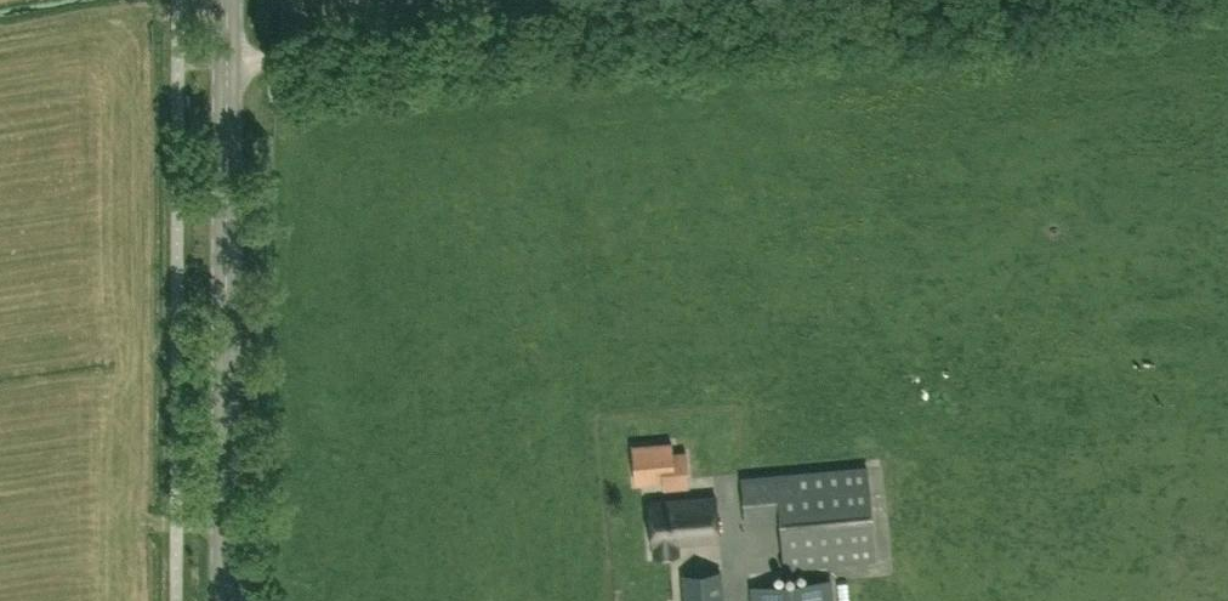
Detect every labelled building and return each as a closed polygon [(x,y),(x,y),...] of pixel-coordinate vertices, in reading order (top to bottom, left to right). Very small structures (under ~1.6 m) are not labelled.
[(686,452),(672,453),(671,442),(633,446),(637,483),(664,481),(665,488),(689,486),(686,452)] [(868,467),(742,478),(746,524),(781,521),(785,568),(876,560),(868,467)] [(656,545),(657,556),(681,554),(680,543),(720,539),(716,496),(646,502),(650,545),(656,545)] [(683,574),(685,600),(724,600),(722,571),(683,574)] [(752,587),(753,600),(834,600),(832,580),(752,587)]
